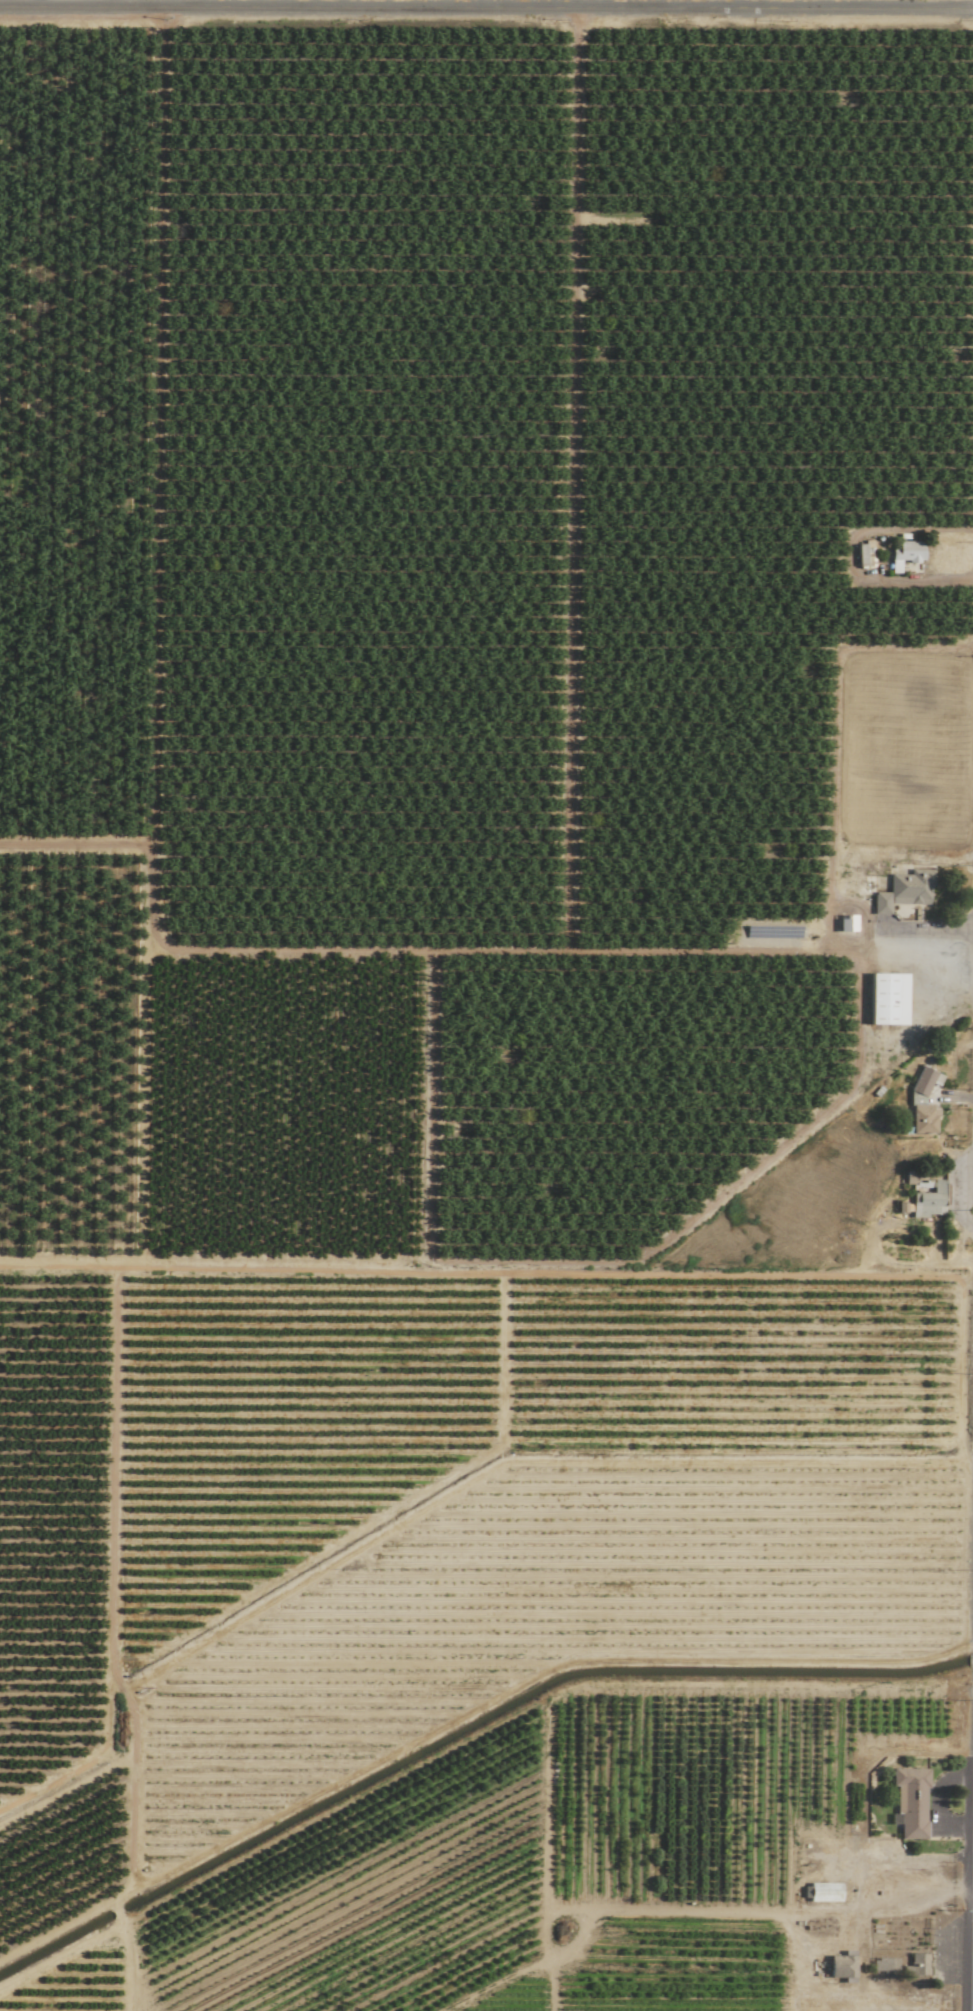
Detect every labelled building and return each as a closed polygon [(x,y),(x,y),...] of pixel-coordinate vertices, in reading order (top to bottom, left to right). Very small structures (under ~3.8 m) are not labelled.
[(892,549),(892,574),(902,574),(902,562),(924,561),(924,542),(899,542),(899,549),(892,549)] [(859,567),(874,566),(873,545),(858,546),(859,567)] [(891,904),(932,905),(932,870),(911,869),(911,874),(890,874),(890,893),(874,893),(874,914),(891,914),(891,904)] [(870,1025),(906,1026),(907,974),(871,974),(870,1025)] [(913,1133),(938,1133),(938,1098),(940,1093),(940,1084),(944,1075),(922,1066),(911,1091),(913,1099),(913,1133)] [(912,1193),(913,1216),(945,1216),(944,1180),(933,1180),(934,1193),(912,1193)] [(927,1768),(892,1768),(892,1786),(896,1786),(896,1813),(901,1813),(901,1839),(927,1839),(927,1768)] [(841,1902),(840,1882),(809,1882),(810,1902),(841,1902)] [(898,1959),(874,1958),(874,1973),(898,1973),(898,1959)]
